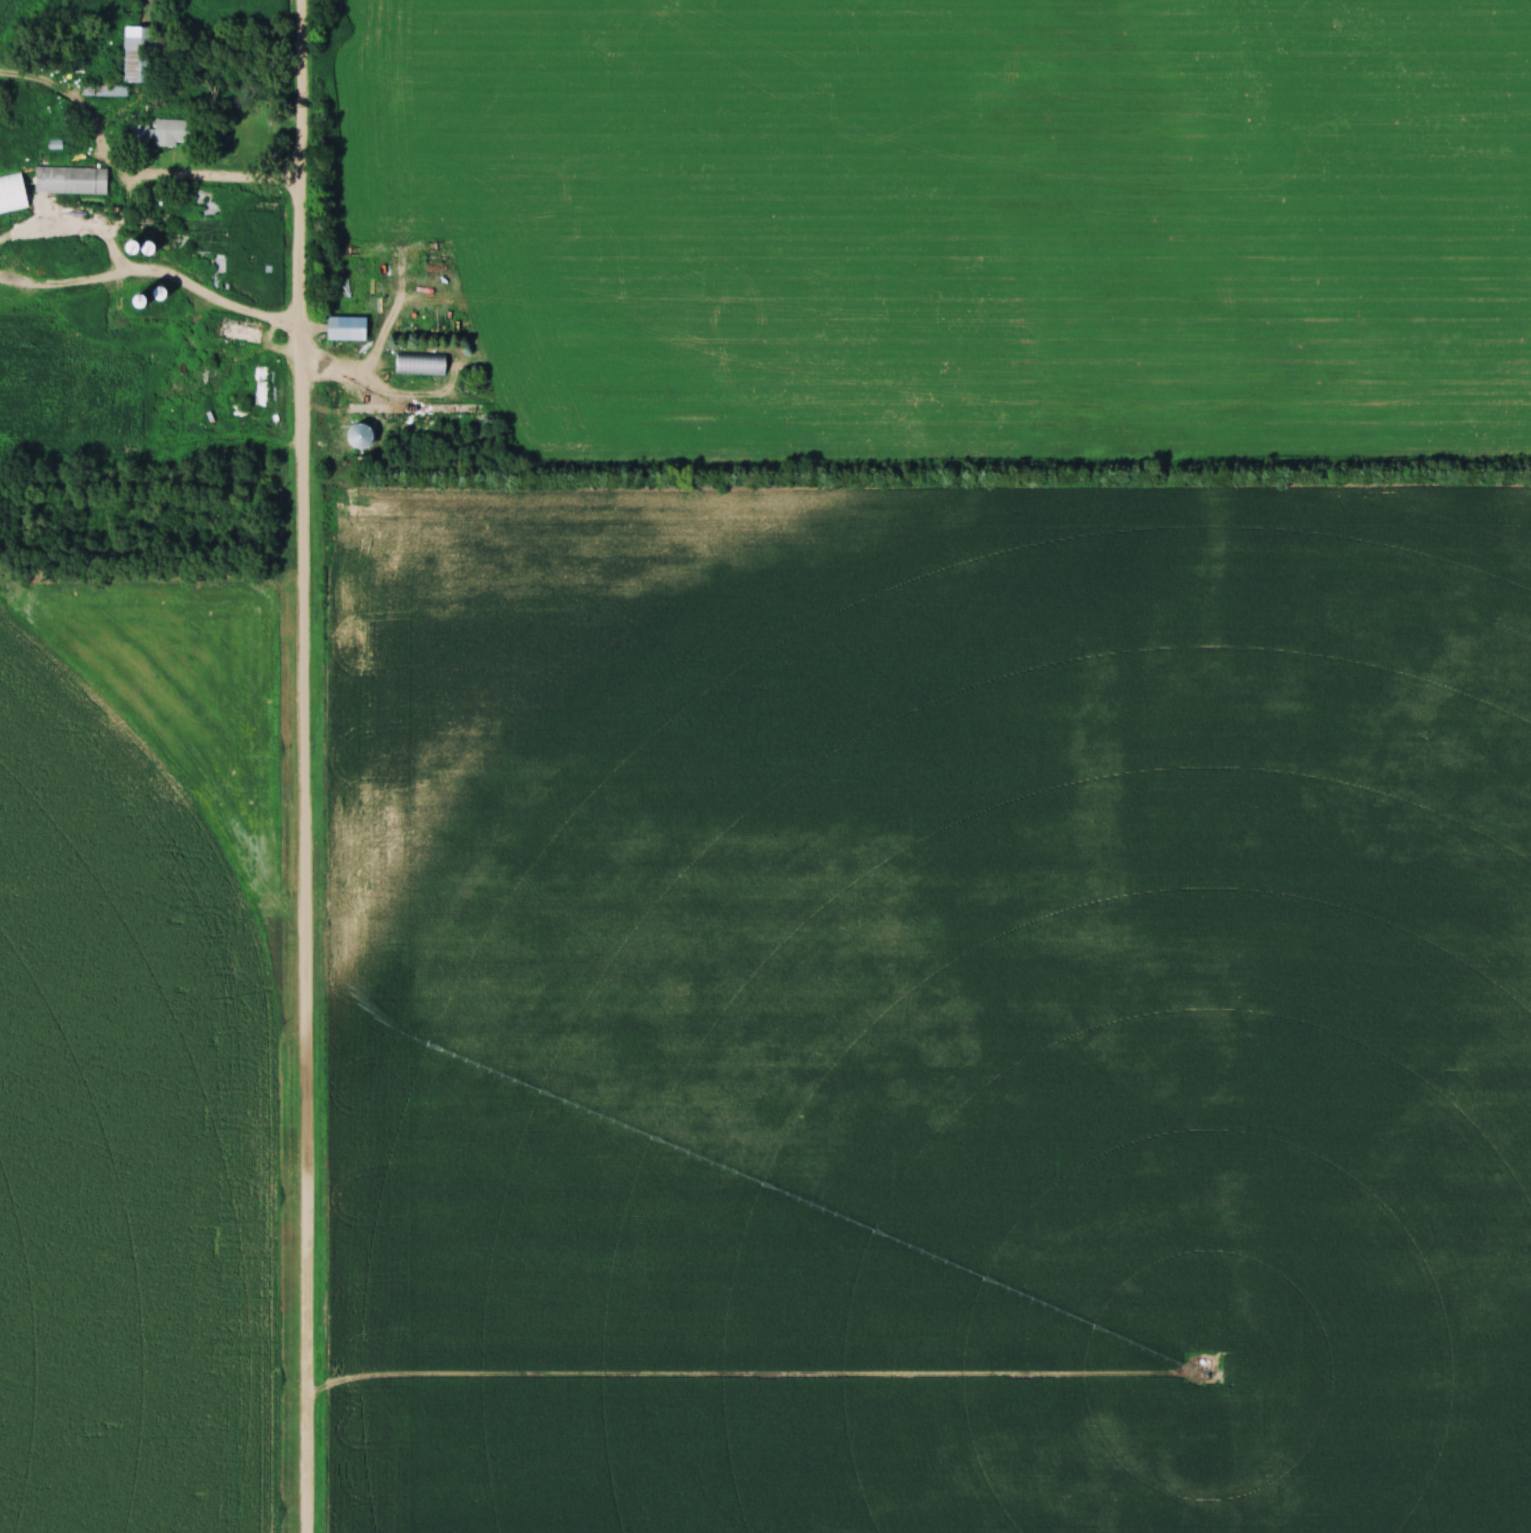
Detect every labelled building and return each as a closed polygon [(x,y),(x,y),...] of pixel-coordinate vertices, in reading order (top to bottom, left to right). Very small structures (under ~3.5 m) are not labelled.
[(127,28),(127,58),(150,58),(150,28),(127,28)] [(152,145),(193,147),(194,121),(154,119),(153,124),(130,123),(130,144),(152,145)] [(108,195),(109,169),(37,168),(37,194),(108,195)] [(32,208),(24,174),(0,179),(0,215),(32,208)] [(368,342),(368,318),(329,318),(329,342),(368,342)] [(447,377),(448,355),(397,355),(397,376),(447,377)]
